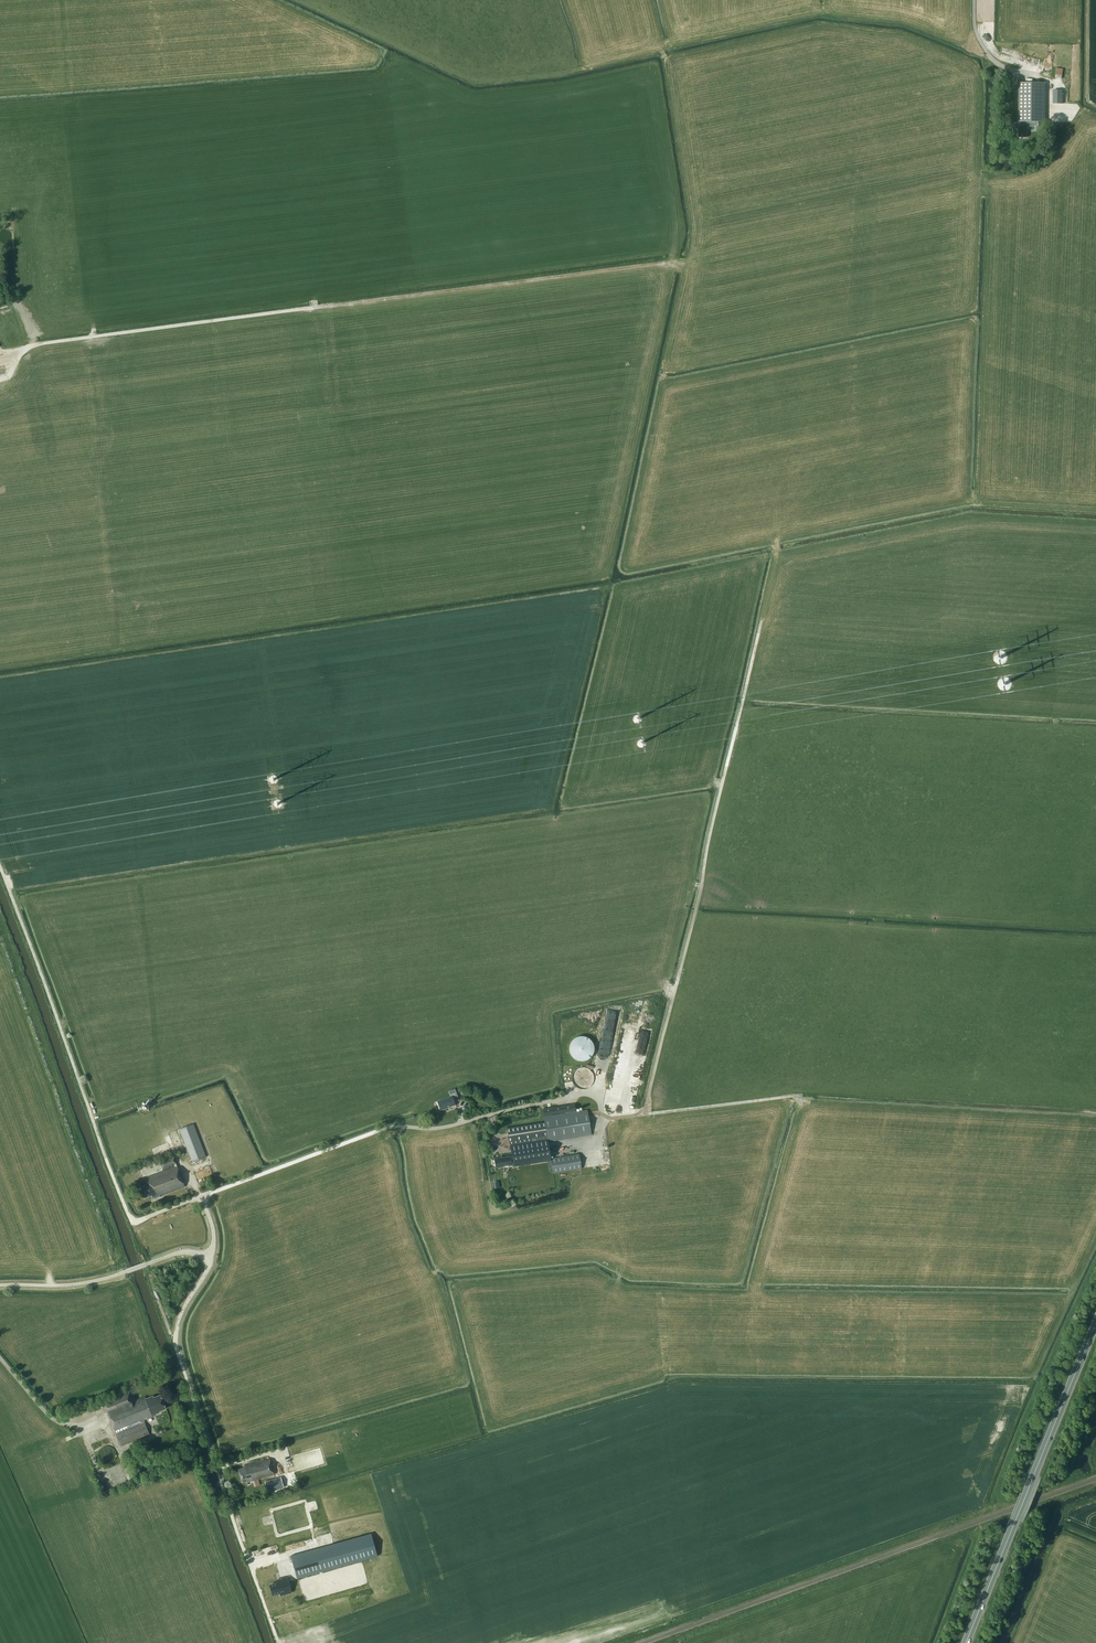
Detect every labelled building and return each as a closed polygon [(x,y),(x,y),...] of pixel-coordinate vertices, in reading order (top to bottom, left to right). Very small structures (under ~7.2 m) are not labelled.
[(1066,69),(1063,69),(1056,68),(1055,78),(1066,79),(1066,75),(1070,76),(1071,69),(1067,68),(1066,69)] [(1018,83),(1017,121),(1044,122),(1044,83),(1018,83)] [(1053,103),(1062,103),(1062,90),(1053,90),(1053,103)] [(631,1008),(629,1019),(635,1020),(637,1009),(631,1008)] [(618,1023),(620,1014),(609,1011),(608,1018),(612,1019),(611,1022),(618,1023)] [(572,1044),(573,1060),(593,1058),(590,1037),(582,1038),(582,1039),(576,1040),(577,1044),(572,1044)] [(459,1100),(456,1092),(450,1095),(450,1096),(437,1101),(440,1110),(455,1105),(455,1102),(459,1100)] [(575,1111),(574,1104),(543,1109),(544,1116),(550,1115),(550,1116),(544,1117),(545,1122),(507,1128),(512,1156),(494,1158),(495,1167),(513,1165),(513,1166),(548,1161),(549,1169),(552,1168),(553,1173),(582,1169),(579,1154),(550,1158),(548,1141),(591,1135),(587,1110),(568,1113),(568,1112),(575,1111)] [(206,1157),(193,1123),(180,1129),(192,1162),(206,1157)] [(185,1187),(173,1155),(159,1160),(163,1171),(144,1178),(147,1184),(140,1187),(144,1198),(151,1195),(152,1199),(185,1187)] [(135,1400),(131,1389),(103,1400),(120,1445),(150,1434),(144,1420),(153,1417),(152,1415),(160,1412),(159,1411),(166,1408),(161,1394),(154,1397),(153,1396),(146,1399),(145,1396),(135,1400)] [(274,1474),(270,1458),(244,1465),(244,1467),(238,1469),(242,1482),(247,1481),(247,1482),(274,1474)] [(284,1487),(281,1476),(265,1481),(268,1492),(284,1487)] [(290,1555),(297,1578),(378,1556),(371,1533),(290,1555)] [(280,1582),(270,1585),(273,1594),(283,1591),(284,1594),(289,1593),(288,1590),(290,1589),(287,1577),(280,1579),(280,1582)] [(286,1619),(279,1621),(283,1635),(290,1632),(286,1619)]
